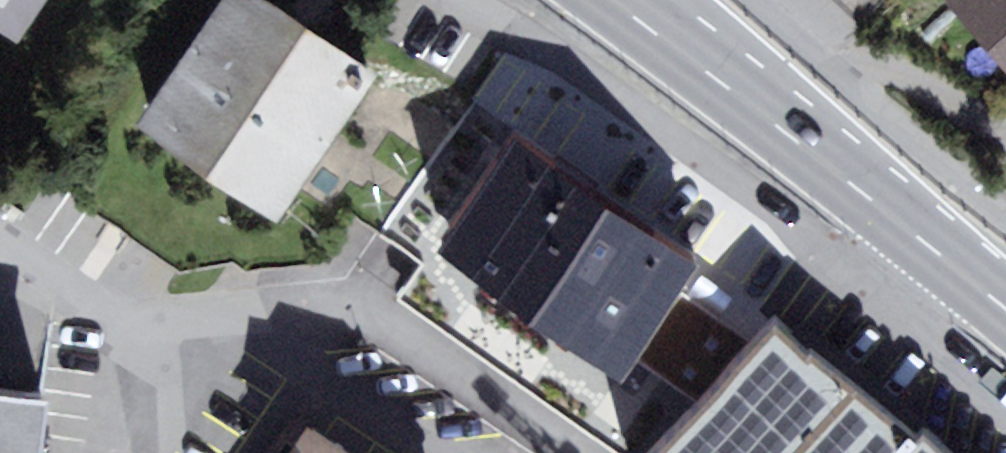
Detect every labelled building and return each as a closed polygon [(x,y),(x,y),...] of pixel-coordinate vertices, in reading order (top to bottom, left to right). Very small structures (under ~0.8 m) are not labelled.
[(46,0),(0,0),(0,27),(19,40),(46,0)] [(380,76),(268,0),(222,0),(136,126),(280,223),(380,76)] [(946,0),(1005,71),(1005,0),(946,0)] [(849,387),(773,319),(650,452),(788,452),(849,387)] [(849,387),(788,452),(899,452),(909,442),(849,387)] [(47,401),(0,395),(0,452),(40,452),(47,401)] [(286,411),(258,452),(351,452),(286,411)] [(918,433),(909,442),(899,452),(940,452),(918,433)]
